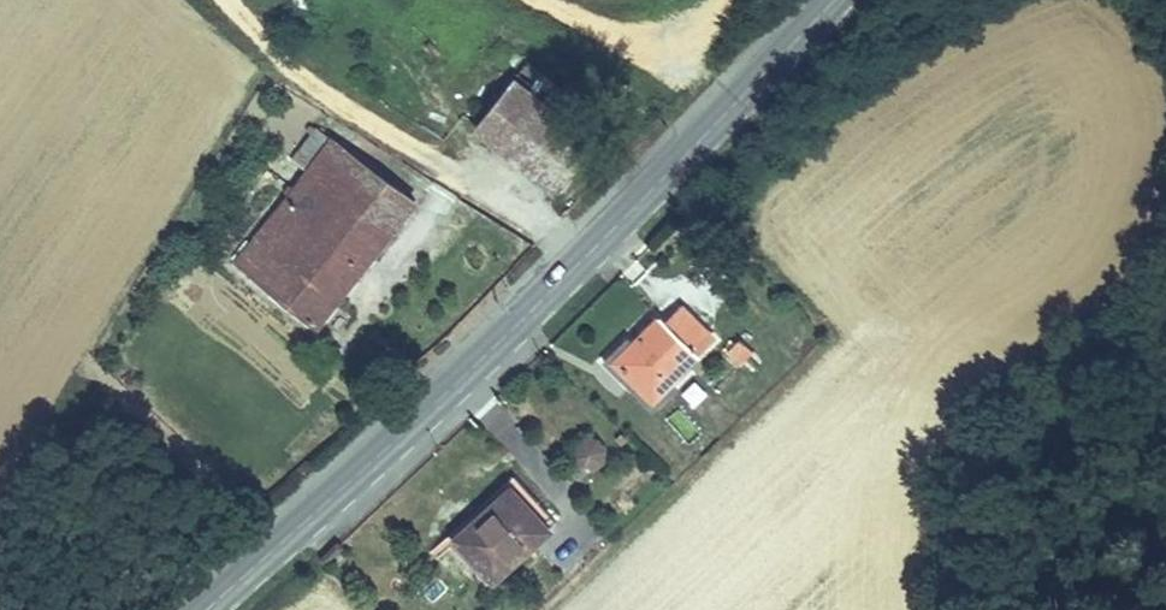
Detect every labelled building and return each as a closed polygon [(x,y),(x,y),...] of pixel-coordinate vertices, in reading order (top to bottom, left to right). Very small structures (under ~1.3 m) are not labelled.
[(593,142),(513,79),(475,127),(555,190),(593,142)] [(312,135),(316,128),(312,125),(307,131),(312,135)] [(316,327),(415,202),(332,139),(317,128),(316,128),(312,135),(299,151),(315,162),(308,172),(295,189),(289,196),(236,263),(316,327)] [(315,162),(299,151),(292,160),(308,172),(315,162)] [(289,196),(295,189),(290,185),(284,192),(289,196)] [(671,384),(700,355),(699,354),(714,339),(683,308),(668,323),(661,317),(633,346),(615,363),(654,401),(671,384)] [(754,352),(741,339),(730,350),(743,362),(754,352)] [(633,346),(628,340),(606,363),(654,411),(677,389),(671,384),(654,401),(615,363),(633,346)] [(622,445),(627,440),(622,435),(617,440),(622,445)] [(602,461),(604,451),(598,441),(586,440),(577,446),(576,458),(582,466),(594,468),(602,461)] [(494,578),(548,530),(557,522),(515,476),(480,508),(486,515),(458,540),(494,578)] [(326,564),(342,549),(336,544),(321,559),(326,564)]
